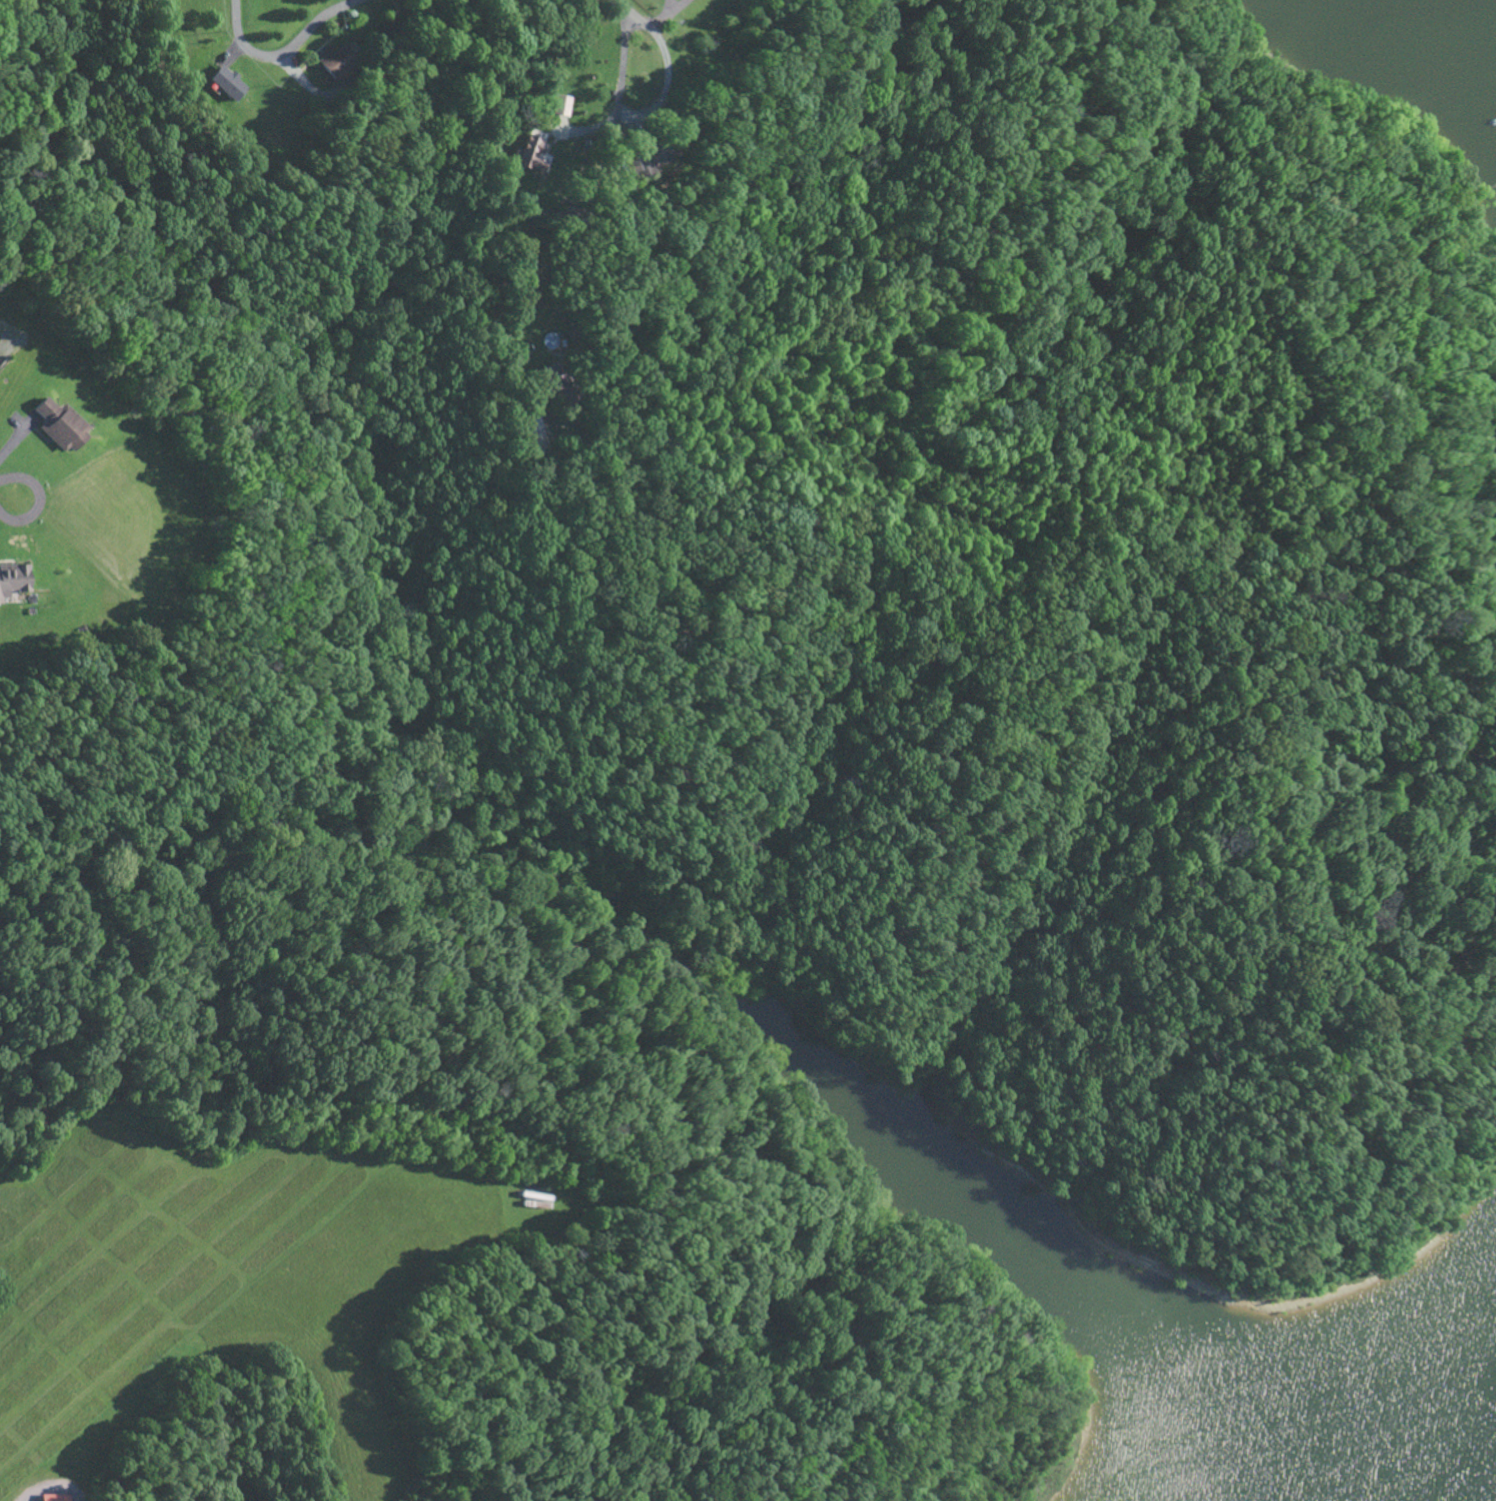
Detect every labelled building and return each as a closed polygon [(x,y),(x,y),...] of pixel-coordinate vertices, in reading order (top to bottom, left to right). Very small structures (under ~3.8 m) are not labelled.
[(316,61),(328,78),(354,60),(342,43),(316,61)] [(219,63),(207,80),(235,100),(247,84),(219,63)] [(566,115),(569,96),(554,94),(551,112),(566,115)] [(542,137),(523,138),(524,149),(516,150),(516,168),(543,167),(542,137)] [(663,161),(659,142),(633,148),(637,167),(663,161)] [(60,402),(55,407),(44,396),(31,409),(42,421),(37,426),(64,454),(88,430),(60,402)] [(532,448),(547,443),(537,414),(522,418),(532,448)] [(6,601),(6,591),(27,591),(27,564),(0,564),(0,601),(6,601)]
